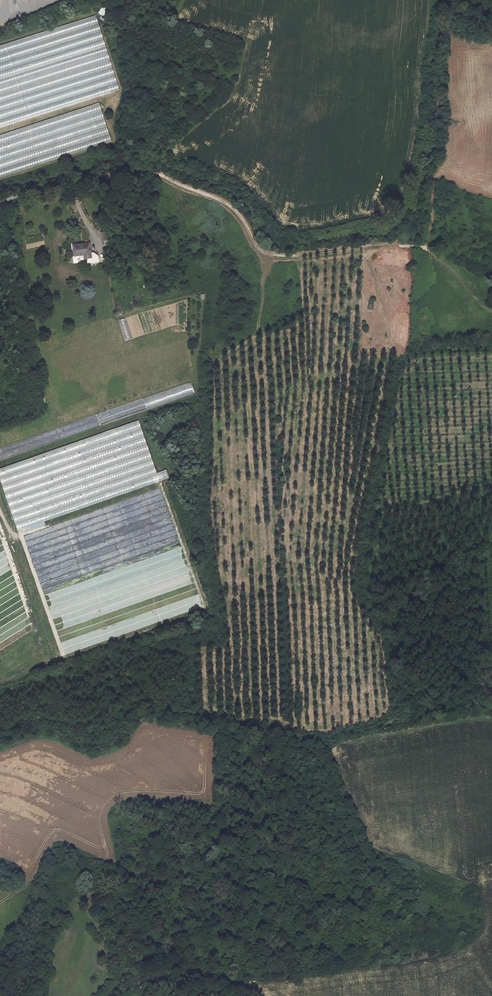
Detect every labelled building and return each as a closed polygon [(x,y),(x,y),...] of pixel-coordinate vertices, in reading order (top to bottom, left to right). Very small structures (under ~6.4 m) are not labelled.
[(107,9),(103,6),(97,16),(103,20),(107,15),(104,13),(107,9)] [(89,243),(73,245),(74,256),(84,254),(84,258),(87,258),(91,257),(98,256),(96,254),(94,252),(92,252),(90,253),(89,243)] [(126,318),(121,320),(126,338),(131,337),(126,318)] [(125,415),(194,393),(191,383),(124,404),(126,411),(124,412),(125,415)] [(43,522),(26,528),(27,531),(44,525),(43,522)] [(24,533),(64,654),(180,615),(175,610),(173,606),(177,605),(169,598),(173,594),(164,567),(150,572),(141,542),(110,552),(98,541),(102,554),(95,557),(95,556),(79,562),(77,556),(72,557),(66,564),(65,563),(58,571),(53,566),(50,570),(44,572),(51,564),(44,542),(31,546),(34,543),(24,533)] [(15,570),(0,541),(0,577),(15,570)]
